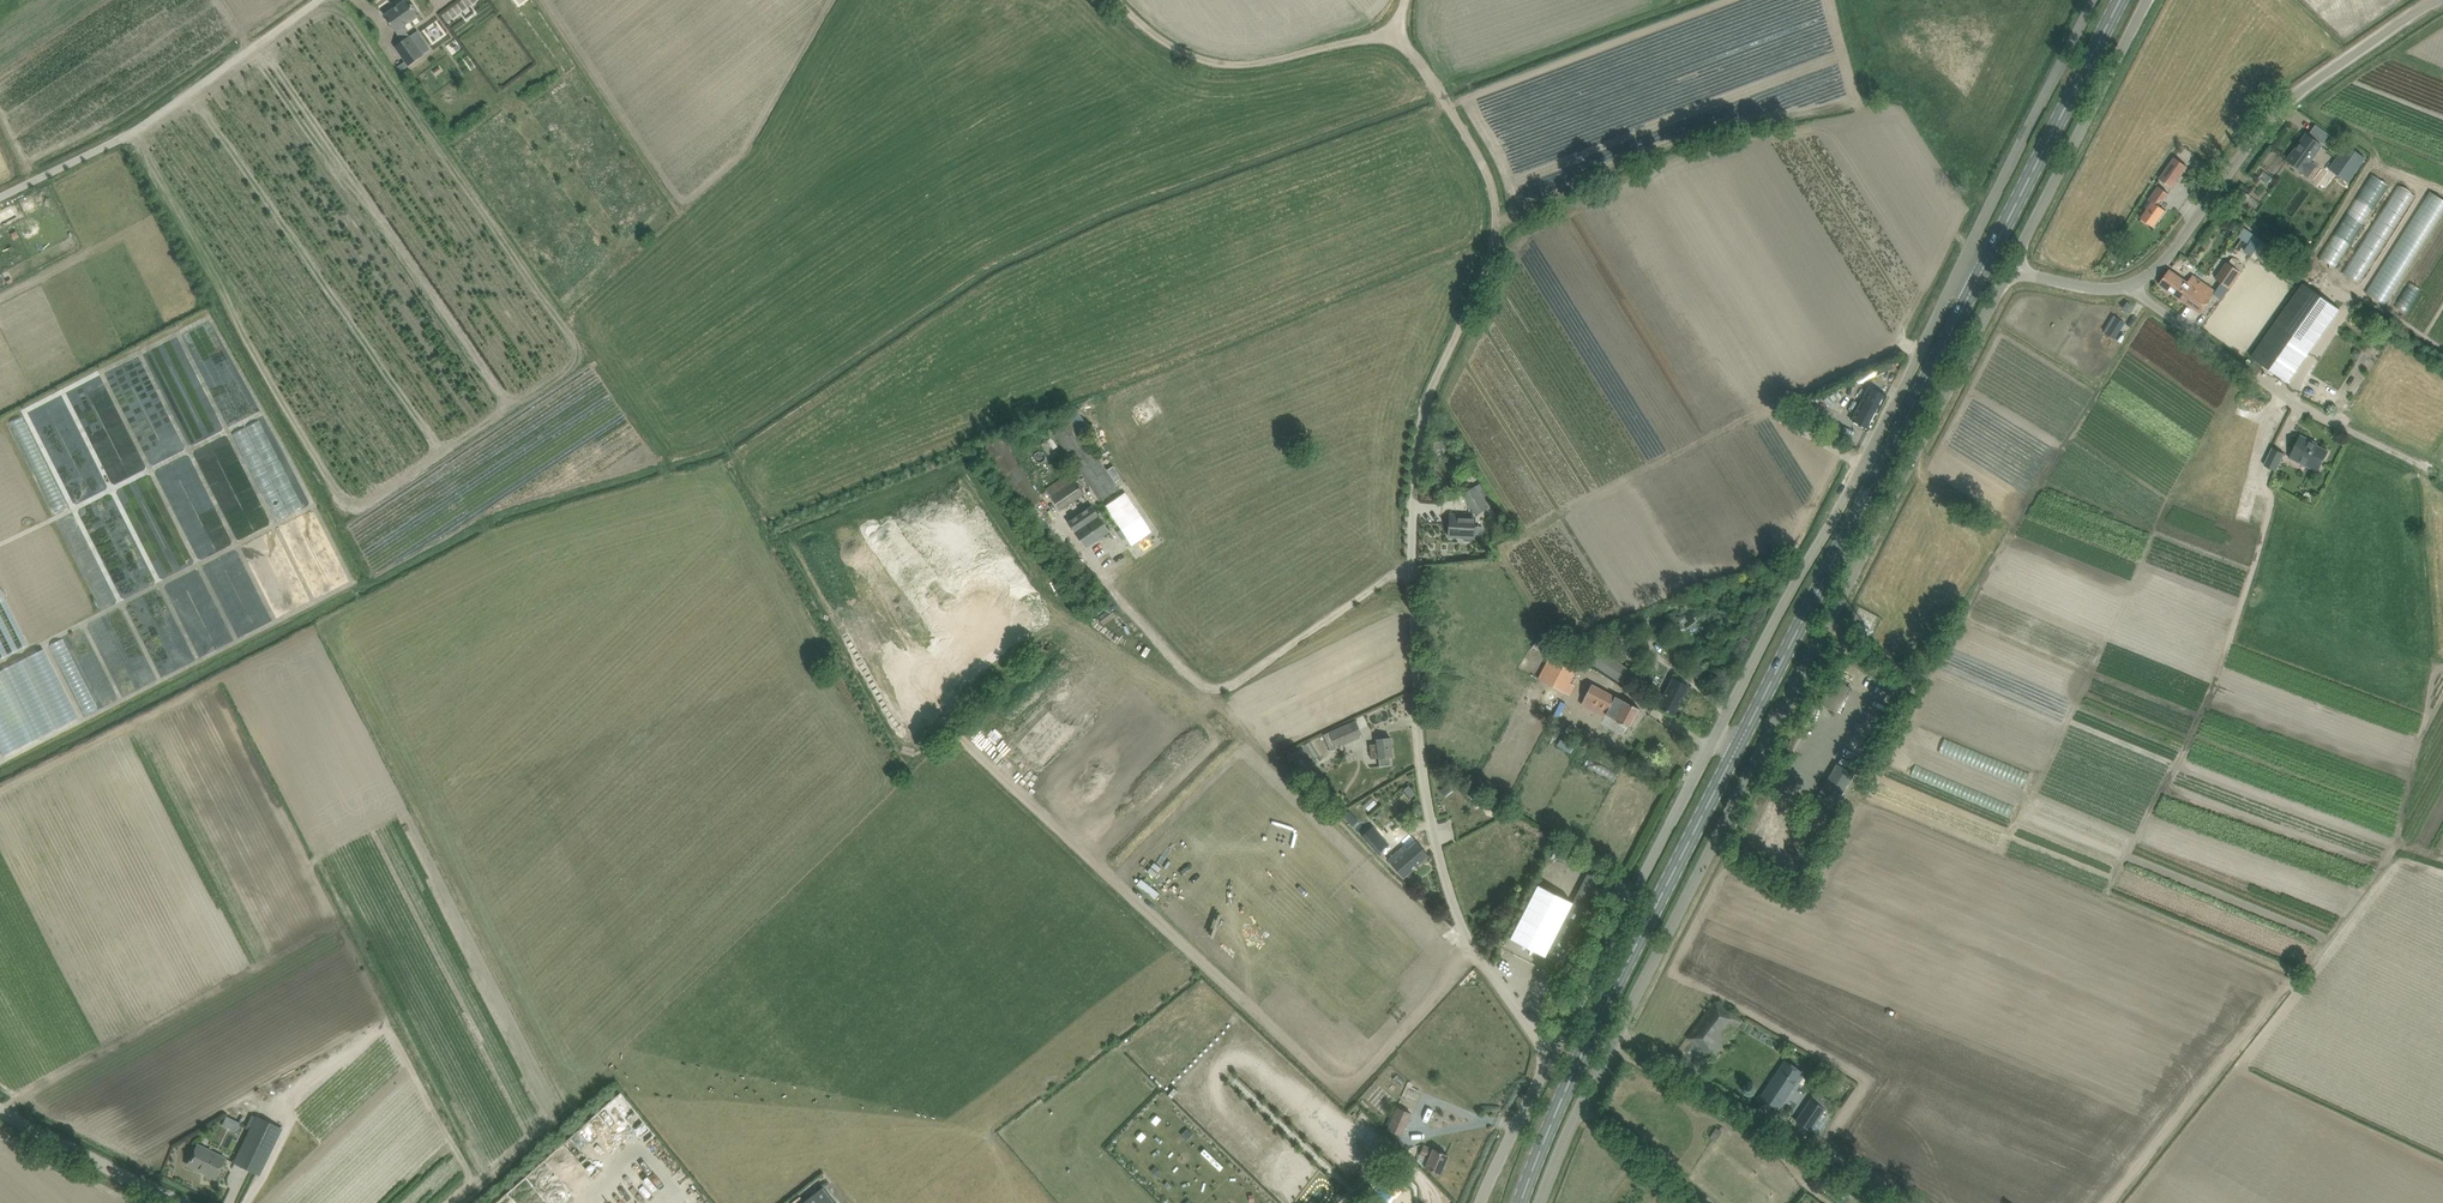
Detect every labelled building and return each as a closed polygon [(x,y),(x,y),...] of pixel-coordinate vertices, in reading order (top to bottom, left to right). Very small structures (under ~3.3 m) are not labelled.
[(384,15),(394,29),(402,41),(394,47),(405,61),(397,67),(401,72),(408,66),(423,56),(409,36),(403,27),(419,16),(416,12),(418,11),(413,4),(411,5),(407,0),(405,0),(384,15)] [(2315,166),(2309,162),(2322,145),(2307,134),(2287,160),(2308,176),(2315,166)] [(2365,157),(2357,152),(2347,145),(2330,169),(2347,182),(2365,157)] [(2188,167),(2174,157),(2159,179),(2172,188),(2188,167)] [(2375,176),(2327,261),(2342,270),(2391,184),(2375,176)] [(2348,275),(2366,286),(2419,196),(2400,185),(2348,275)] [(2165,210),(2159,206),(2168,193),(2158,186),(2148,199),(2152,202),(2141,218),(2153,227),(2165,210)] [(2442,218),(2442,198),(2429,191),(2373,296),(2396,308),(2442,218)] [(2246,202),(2251,195),(2246,193),(2242,200),(2246,202)] [(2246,267),(2263,245),(2255,239),(2239,262),(2246,267)] [(2214,279),(2230,289),(2242,272),(2225,261),(2214,279)] [(2193,275),(2188,282),(2170,270),(2159,284),(2201,313),(2216,291),(2193,275)] [(0,279),(5,289),(20,283),(15,273),(0,279)] [(2288,383),(2316,342),(2339,310),(2303,283),(2293,297),(2279,317),(2251,357),(2288,383)] [(2411,283),(2400,309),(2413,315),(2425,289),(2411,283)] [(2127,302),(2123,308),(2128,312),(2132,306),(2127,302)] [(2115,317),(2105,333),(2114,339),(2124,322),(2115,317)] [(189,335),(230,428),(258,415),(218,323),(189,335)] [(2354,348),(2352,352),(2353,356),(2356,358),(2360,352),(2354,348)] [(1868,387),(1851,420),(1858,424),(1869,429),(1886,396),(1875,390),(1868,387)] [(1795,405),(1802,417),(1815,410),(1808,397),(1795,405)] [(1154,416),(1148,406),(1136,414),(1142,423),(1154,416)] [(1100,501),(1117,489),(1071,419),(1053,431),(1100,501)] [(267,421),(238,434),(279,523),(307,509),(267,421)] [(2310,442),(2311,440),(2301,435),(2290,457),(2299,462),(2299,460),(2319,469),(2318,471),(2328,451),(2310,442)] [(1439,441),(1432,443),(1433,450),(1440,448),(1439,441)] [(2265,465),(2275,470),(2284,453),(2273,448),(2265,465)] [(1060,510),(1084,494),(1075,481),(1079,478),(1073,470),(1046,489),(1060,510)] [(1479,493),(1475,486),(1462,494),(1476,515),(1488,507),(1494,503),(1485,489),(1479,493)] [(1092,506),(1068,522),(1085,547),(1109,531),(1092,506)] [(1462,516),(1462,514),(1449,514),(1449,536),(1482,538),(1483,526),(1474,526),(1475,517),(1462,516)] [(1025,560),(1033,572),(1039,568),(1031,556),(1025,560)] [(3,657),(28,644),(0,590),(0,658),(3,657)] [(94,627),(105,647),(115,642),(104,621),(94,627)] [(85,660),(96,655),(84,631),(73,636),(85,660)] [(99,712),(69,640),(57,645),(87,717),(99,712)] [(1594,645),(1585,659),(1625,686),(1635,673),(1594,645)] [(82,722),(51,650),(16,666),(47,737),(82,722)] [(1579,667),(1551,652),(1537,678),(1569,695),(1575,685),(1570,682),(1579,667)] [(107,707),(119,701),(102,665),(90,670),(107,707)] [(1654,703),(1660,706),(1659,707),(1673,715),(1688,685),(1672,677),(1663,695),(1659,693),(1654,703)] [(1834,680),(1826,706),(1832,708),(1831,712),(1843,716),(1853,686),(1834,680)] [(1584,698),(1607,711),(1615,715),(1614,716),(1616,717),(1615,719),(1629,727),(1639,709),(1625,701),(1615,697),(1592,684),(1584,698)] [(1323,734),(1331,751),(1336,748),(1362,736),(1355,720),(1329,732),(1323,734)] [(1867,745),(1877,734),(1871,729),(1861,740),(1867,745)] [(1378,766),(1379,766),(1391,765),(1390,757),(1393,757),(1390,737),(1377,739),(1377,743),(1370,743),(1370,758),(1378,757),(1378,766)] [(1853,774),(1847,770),(1836,764),(1811,806),(1822,812),(1828,816),(1853,774)] [(1373,826),(1362,835),(1378,854),(1389,844),(1373,826)] [(1408,849),(1404,846),(1388,860),(1403,877),(1428,855),(1416,841),(1408,849)] [(1562,965),(1589,911),(1573,902),(1545,956),(1562,965)] [(1740,1021),(1715,1001),(1687,1038),(1714,1055),(1740,1021)] [(1756,1027),(1752,1034),(1765,1042),(1769,1035),(1756,1027)] [(1778,1108),(1785,1099),(1803,1072),(1785,1060),(1767,1087),(1760,1097),(1778,1108)] [(1810,1129),(1816,1119),(1823,1108),(1810,1100),(1796,1120),(1810,1129)] [(1411,1113),(1396,1106),(1386,1129),(1401,1136),(1411,1113)] [(256,1116),(238,1152),(233,1162),(259,1175),(264,1164),(282,1129),(256,1116)] [(231,1118),(227,1126),(243,1133),(246,1125),(231,1118)] [(1716,1128),(1710,1137),(1713,1139),(1715,1140),(1721,1131),(1719,1130),(1716,1128)] [(215,1179),(220,1168),(225,1158),(197,1144),(194,1152),(188,1163),(206,1171),(205,1174),(215,1179)] [(1416,1164),(1425,1167),(1429,1169),(1440,1173),(1448,1155),(1437,1150),(1433,1149),(1432,1151),(1423,1147),(1421,1153),(1416,1164)] [(542,1182),(545,1187),(554,1181),(551,1176),(542,1182)] [(823,1187),(803,1202),(836,1202),(823,1187)]
